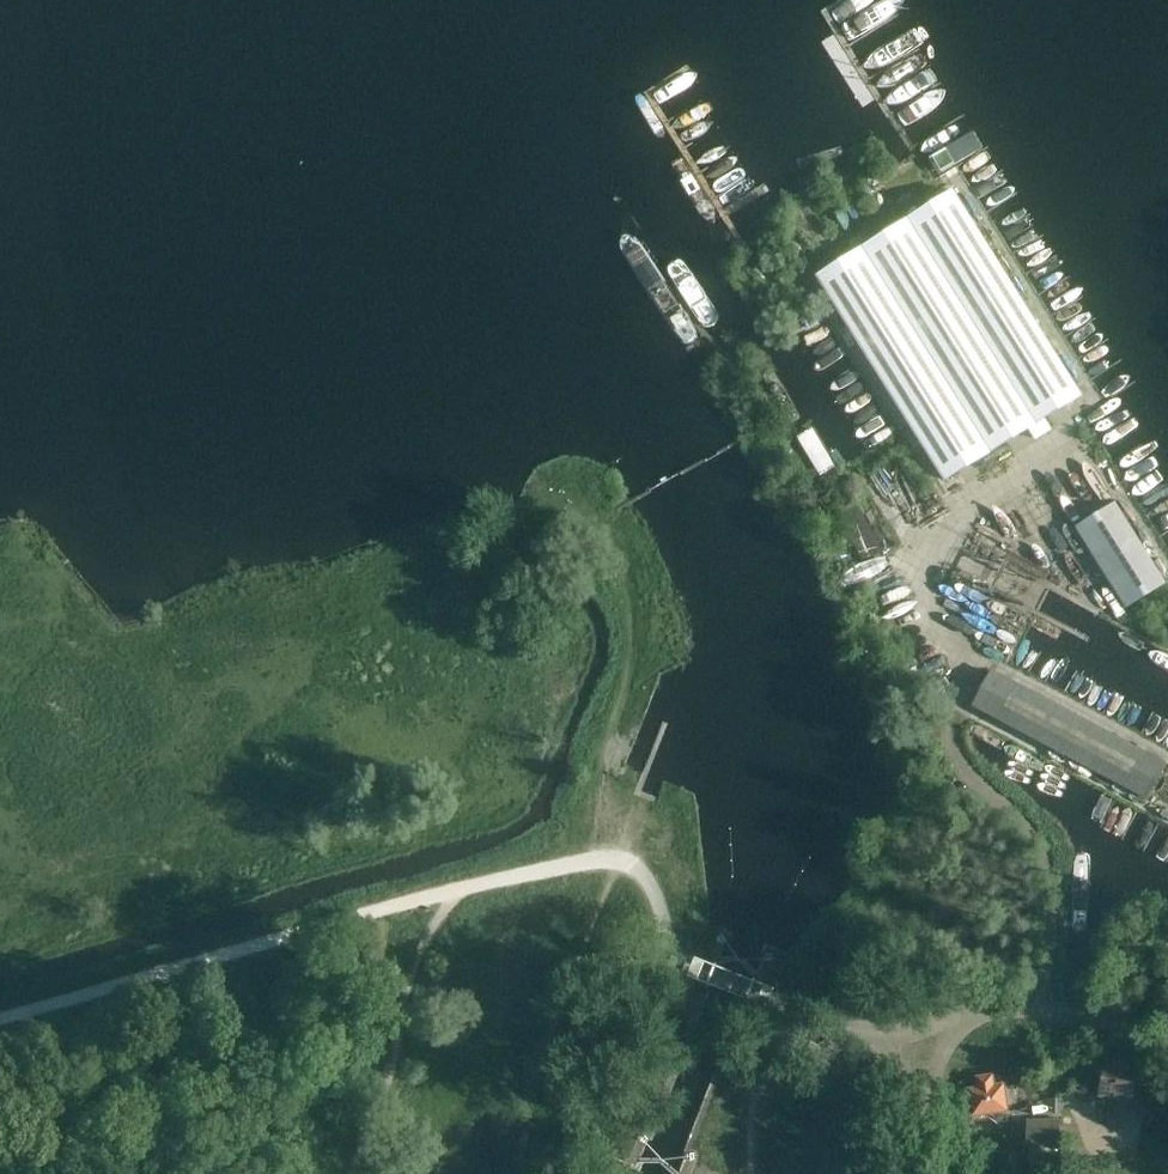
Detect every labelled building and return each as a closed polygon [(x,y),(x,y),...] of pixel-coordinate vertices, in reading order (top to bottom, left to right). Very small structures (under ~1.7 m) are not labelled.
[(815,280),(942,482),(1079,396),(953,193),(815,280)] [(671,344),(694,331),(694,330),(656,270),(638,265),(635,281),(671,344)] [(1078,521),(1122,607),(1167,585),(1122,499),(1078,521)] [(883,551),(854,501),(835,514),(863,562),(883,551)] [(1167,765),(992,671),(974,705),(1149,799),(1167,765)] [(1133,1104),(1140,1066),(1106,1060),(1099,1097),(1109,1099),(1106,1117),(1119,1119),(1122,1102),(1133,1104)] [(994,1086),(992,1076),(978,1078),(980,1089),(970,1090),(974,1116),(1007,1111),(1004,1085),(994,1086)] [(1060,1127),(1028,1124),(1025,1147),(1057,1151),(1060,1127)]
